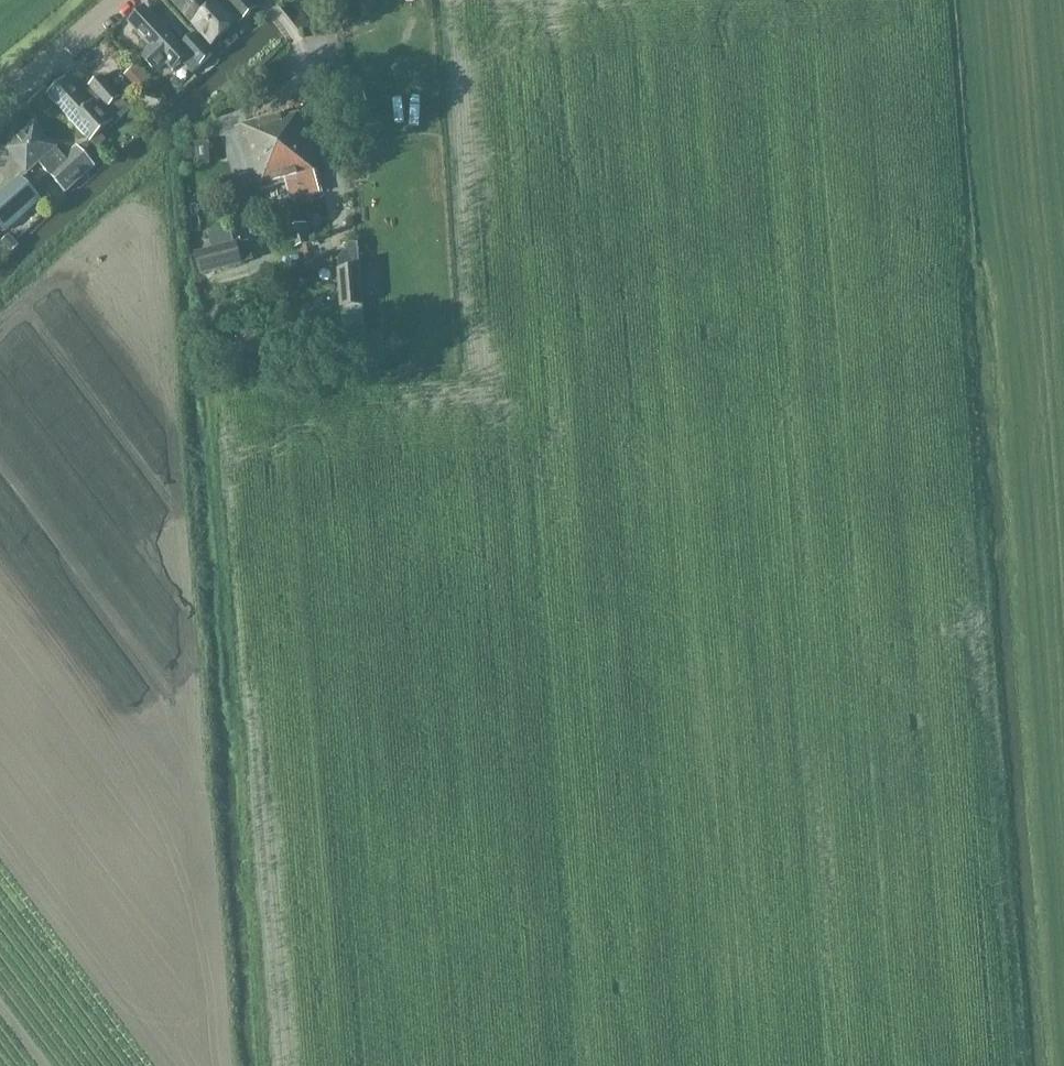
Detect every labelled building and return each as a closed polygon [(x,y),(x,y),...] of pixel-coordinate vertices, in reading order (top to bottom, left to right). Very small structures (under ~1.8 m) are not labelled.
[(208,0),(171,0),(211,46),(237,23),(240,26),(258,9),(250,0),(219,0),(213,6),(208,0)] [(166,63),(173,71),(182,62),(192,74),(212,56),(193,35),(181,46),(146,8),(129,23),(151,47),(141,56),(156,72),(166,63)] [(67,79),(48,96),(91,142),(92,142),(97,148),(106,140),(99,132),(112,121),(115,124),(131,109),(101,77),(89,87),(93,91),(85,99),(67,79)] [(283,114),(269,118),(286,182),(292,207),(303,204),(301,196),(322,190),(318,174),(302,114),(302,113),(286,117),(283,114)] [(269,118),(239,126),(261,207),(280,202),(282,209),(292,207),(286,182),(269,118)] [(39,163),(47,172),(64,192),(94,165),(77,145),(64,157),(35,123),(6,149),(27,174),(39,163)] [(195,143),(195,166),(209,165),(209,142),(195,143)] [(41,199),(21,176),(0,195),(0,226),(5,232),(41,199)] [(208,232),(212,249),(194,254),(200,277),(242,266),(241,264),(254,261),(249,241),(237,244),(236,242),(234,243),(232,235),(238,233),(232,211),(226,213),(230,226),(208,232)] [(307,225),(297,227),(302,246),(311,243),(307,225)] [(288,230),(293,248),(302,246),(297,227),(288,230)] [(365,326),(363,308),(360,268),(337,269),(341,310),(342,328),(365,326)]
